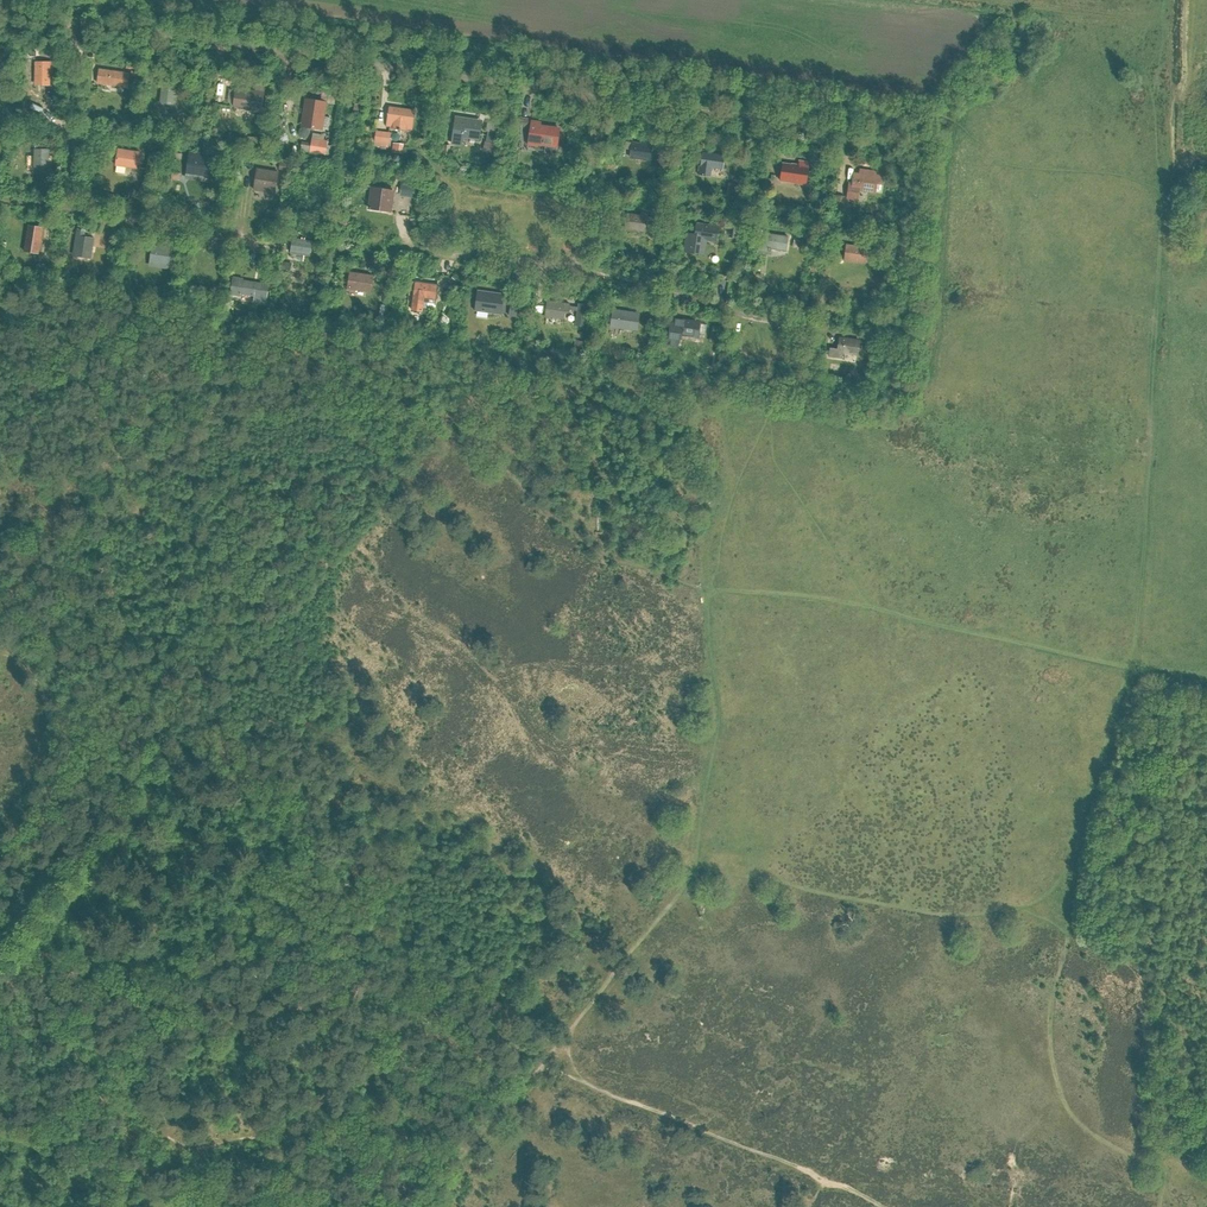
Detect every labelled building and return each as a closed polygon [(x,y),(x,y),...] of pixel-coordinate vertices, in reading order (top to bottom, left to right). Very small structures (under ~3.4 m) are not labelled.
[(55,73),(55,62),(36,62),(35,86),(51,86),(51,73),(55,73)] [(127,88),(130,75),(101,70),(98,84),(127,88)] [(136,83),(137,72),(130,71),(130,75),(129,82),(136,83)] [(178,103),(179,91),(177,91),(177,85),(163,83),(160,103),(175,105),(175,102),(178,103)] [(265,92),(248,90),(247,90),(236,88),(234,107),(238,107),(238,110),(263,113),(265,92)] [(323,131),(328,102),(306,99),(301,128),(323,131)] [(360,112),(362,105),(353,103),(351,110),(360,112)] [(413,131),(416,110),(389,107),(387,127),(393,128),(393,129),(407,131),(407,130),(413,131)] [(480,141),(483,120),(456,116),(451,145),(462,146),(464,138),(480,141)] [(519,119),(518,126),(528,127),(529,120),(519,119)] [(558,148),(560,132),(541,129),(542,122),(532,120),(528,145),(539,147),(539,145),(558,148)] [(391,144),(392,133),(376,131),(375,146),(389,147),(389,144),(391,144)] [(486,141),(493,142),(495,132),(487,131),(486,141)] [(248,144),(261,145),(262,138),(249,137),(248,144)] [(650,162),(653,139),(645,138),(644,144),(633,142),(631,159),(650,162)] [(151,153),(162,148),(158,139),(147,144),(151,153)] [(310,154),(317,155),(326,156),(328,142),(313,139),(310,154)] [(483,151),(492,152),(494,143),(485,141),(483,151)] [(403,154),(404,144),(398,143),(398,145),(394,144),(393,154),(403,154)] [(333,160),(335,147),(329,146),(327,159),(333,160)] [(49,168),(49,151),(36,151),(35,168),(49,168)] [(137,168),(139,154),(119,151),(116,165),(137,168)] [(724,169),(726,156),(703,153),(700,176),(711,177),(712,168),(724,169)] [(205,178),(207,164),(190,162),(188,175),(205,178)] [(779,183),(785,183),(807,187),(810,168),(807,168),(808,166),(782,162),(779,183)] [(276,194),(280,172),(257,168),(254,191),(276,194)] [(854,172),(852,183),(849,182),(847,197),(846,201),(858,203),(859,191),(877,194),(878,184),(884,185),(886,172),(860,169),(859,173),(854,172)] [(674,186),(675,178),(666,177),(665,184),(674,186)] [(727,194),(736,195),(738,185),(728,184),(727,194)] [(402,185),(400,196),(415,198),(416,186),(402,185)] [(392,213),(395,191),(371,187),(368,210),(392,213)] [(848,216),(850,206),(844,206),(845,197),(834,195),(831,213),(848,216)] [(645,234),(648,214),(642,213),(641,216),(628,214),(626,231),(645,234)] [(718,226),(697,223),(696,235),(687,233),(685,251),(703,253),(705,239),(717,240),(718,226)] [(40,254),(44,227),(29,225),(25,252),(40,254)] [(92,259),(96,238),(85,236),(86,230),(78,228),(73,255),(92,259)] [(787,251),(789,237),(768,234),(767,240),(760,239),(759,252),(771,254),(772,249),(787,251)] [(803,245),(804,237),(794,236),(793,244),(803,245)] [(310,256),(312,243),(294,240),(292,254),(310,256)] [(854,263),(868,265),(870,250),(839,245),(838,255),(845,256),(844,264),(854,265),(854,263)] [(171,265),(173,250),(153,247),(151,263),(152,263),(152,267),(161,269),(162,264),(171,265)] [(11,268),(12,260),(0,258),(0,267),(11,268)] [(283,262),(282,269),(292,270),(293,263),(283,262)] [(370,289),(372,277),(349,274),(347,286),(370,289)] [(261,298),(264,284),(244,280),(244,279),(234,277),(231,295),(243,297),(243,295),(261,298)] [(175,293),(176,283),(168,282),(167,292),(175,293)] [(437,301),(439,285),(416,282),(412,311),(423,313),(425,299),(437,301)] [(506,296),(480,292),(477,312),(503,316),(506,296)] [(587,305),(578,304),(578,308),(568,306),(569,305),(546,302),(544,317),(563,320),(564,312),(568,312),(568,310),(577,311),(575,326),(584,327),(587,305)] [(509,316),(516,317),(518,308),(510,307),(509,316)] [(609,311),(607,318),(611,319),(610,327),(631,330),(633,312),(613,309),(613,312),(609,311)] [(437,323),(443,329),(450,321),(443,316),(437,323)] [(699,339),(701,321),(676,317),(671,323),(667,346),(678,348),(680,336),(699,339)] [(718,344),(721,322),(714,321),(710,342),(718,344)] [(871,352),(874,338),(865,336),(864,341),(865,341),(864,350),(871,352)] [(858,356),(860,340),(840,337),(838,349),(830,348),(829,357),(843,359),(844,354),(858,356)]
